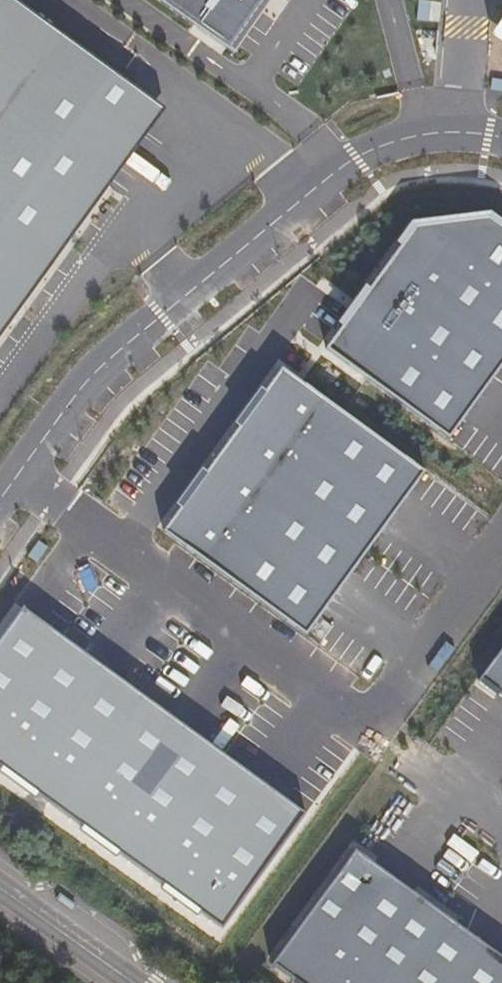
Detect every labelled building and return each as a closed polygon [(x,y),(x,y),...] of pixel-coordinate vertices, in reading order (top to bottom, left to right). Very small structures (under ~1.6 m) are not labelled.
[(166,111),(10,0),(0,0),(0,341),(166,111)] [(252,40),(281,0),(190,0),(252,40)] [(326,350),(449,439),(501,366),(501,227),(488,217),(414,227),(369,290),(368,289),(326,350)] [(424,472),(281,369),(163,532),(306,635),(424,472)] [(478,681),(501,698),(501,648),(478,681)] [(355,850),(273,964),(298,982),(501,982),(501,958),(355,850)]
